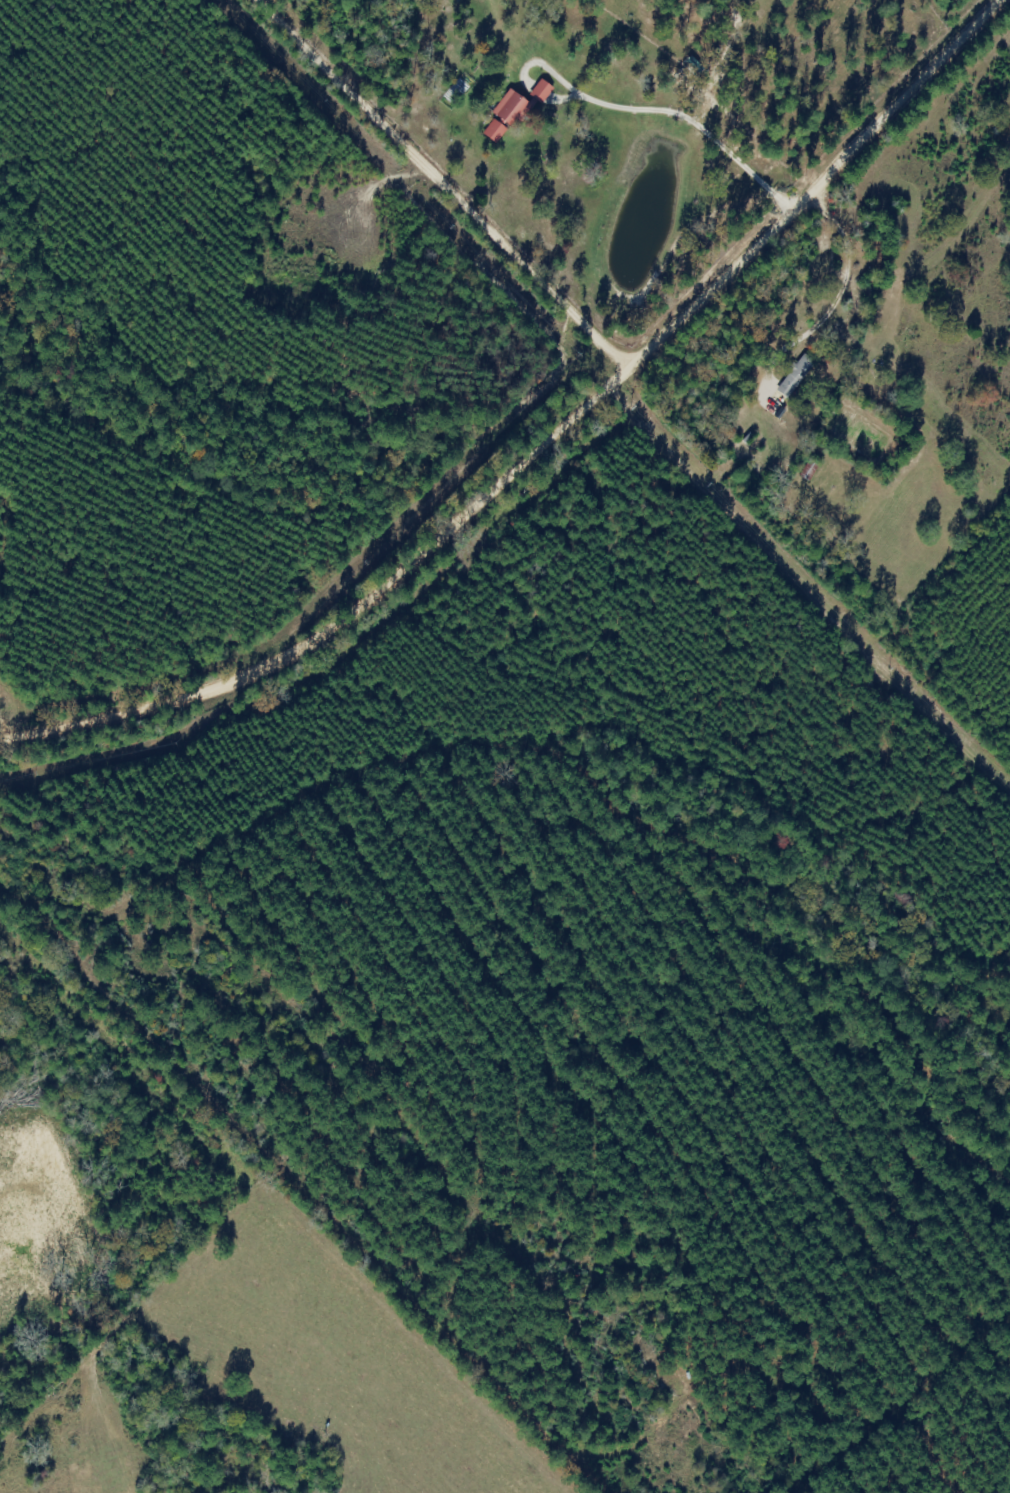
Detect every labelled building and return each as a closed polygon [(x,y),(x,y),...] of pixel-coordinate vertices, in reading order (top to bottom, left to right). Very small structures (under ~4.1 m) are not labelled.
[(513,89),(498,116),(522,130),(539,101),(547,106),(558,88),(545,80),(533,101),(513,89)] [(511,128),(496,120),(487,137),(503,145),(511,128)] [(790,400),(814,361),(804,354),(797,366),(794,364),(777,392),(790,400)]
